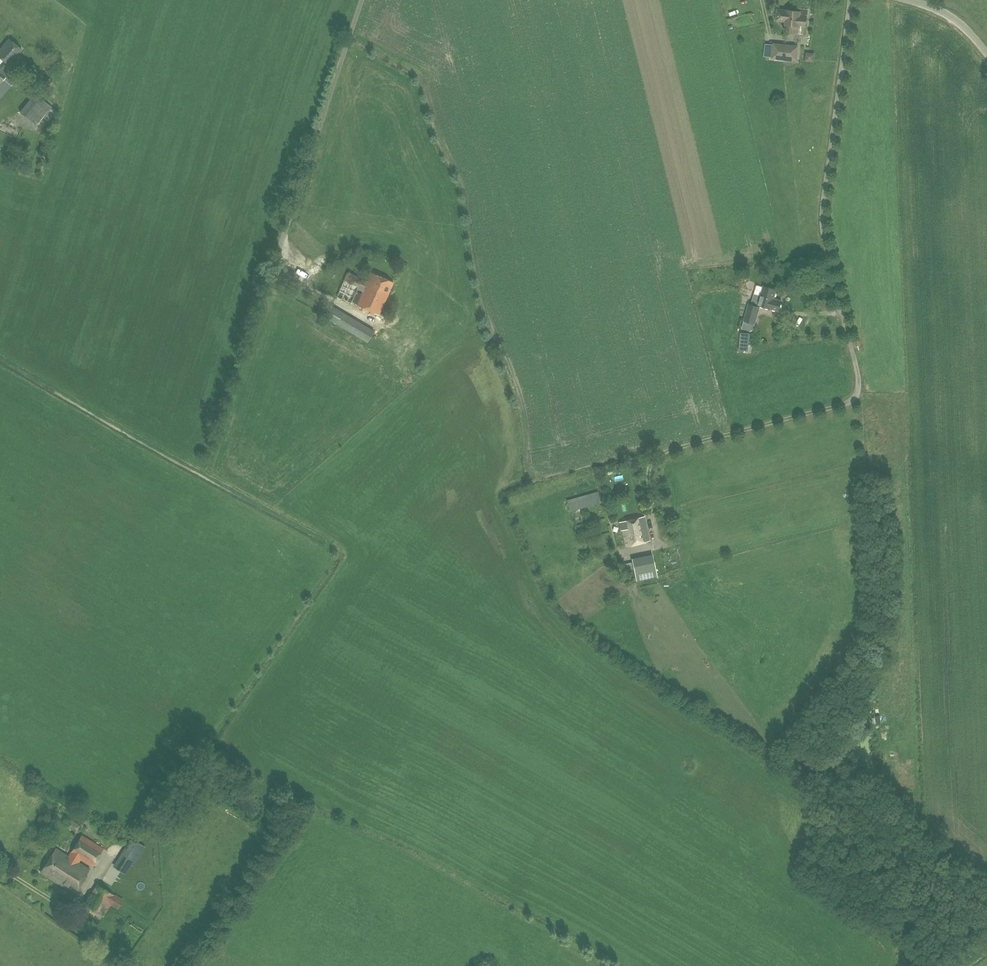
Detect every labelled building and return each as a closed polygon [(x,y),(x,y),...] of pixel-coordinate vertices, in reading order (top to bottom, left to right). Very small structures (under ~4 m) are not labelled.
[(801,11),(787,10),(778,10),(780,10),(779,18),(786,19),(785,25),(788,25),(787,32),(794,33),(794,28),(797,29),(797,26),(799,26),(799,25),(806,26),(807,15),(800,15),(801,11)] [(0,51),(0,57),(4,61),(0,65),(0,78),(3,80),(9,73),(4,69),(8,64),(9,65),(22,50),(10,40),(0,51)] [(797,59),(798,46),(775,44),(774,57),(797,59)] [(35,93),(20,112),(36,125),(51,106),(35,93)] [(347,272),(337,296),(351,303),(352,301),(357,303),(356,305),(379,315),(393,283),(371,272),(367,281),(347,272)] [(744,320),(751,322),(755,323),(760,305),(779,311),(782,301),(774,299),(776,290),(764,286),(761,296),(755,294),(751,305),(749,304),(744,320)] [(376,329),(332,305),(331,307),(328,305),(325,312),(328,314),(326,316),(370,340),(376,329)] [(740,350),(748,351),(750,333),(741,332),(740,350)] [(567,500),(570,511),(601,502),(598,492),(567,500)] [(650,541),(645,517),(619,522),(621,530),(623,529),(626,546),(650,541)] [(652,556),(632,561),(637,580),(657,576),(652,556)] [(41,871),(75,893),(90,869),(79,862),(81,859),(92,866),(104,848),(83,834),(69,855),(56,847),(41,871)] [(98,886),(88,903),(105,913),(116,896),(98,886)]
